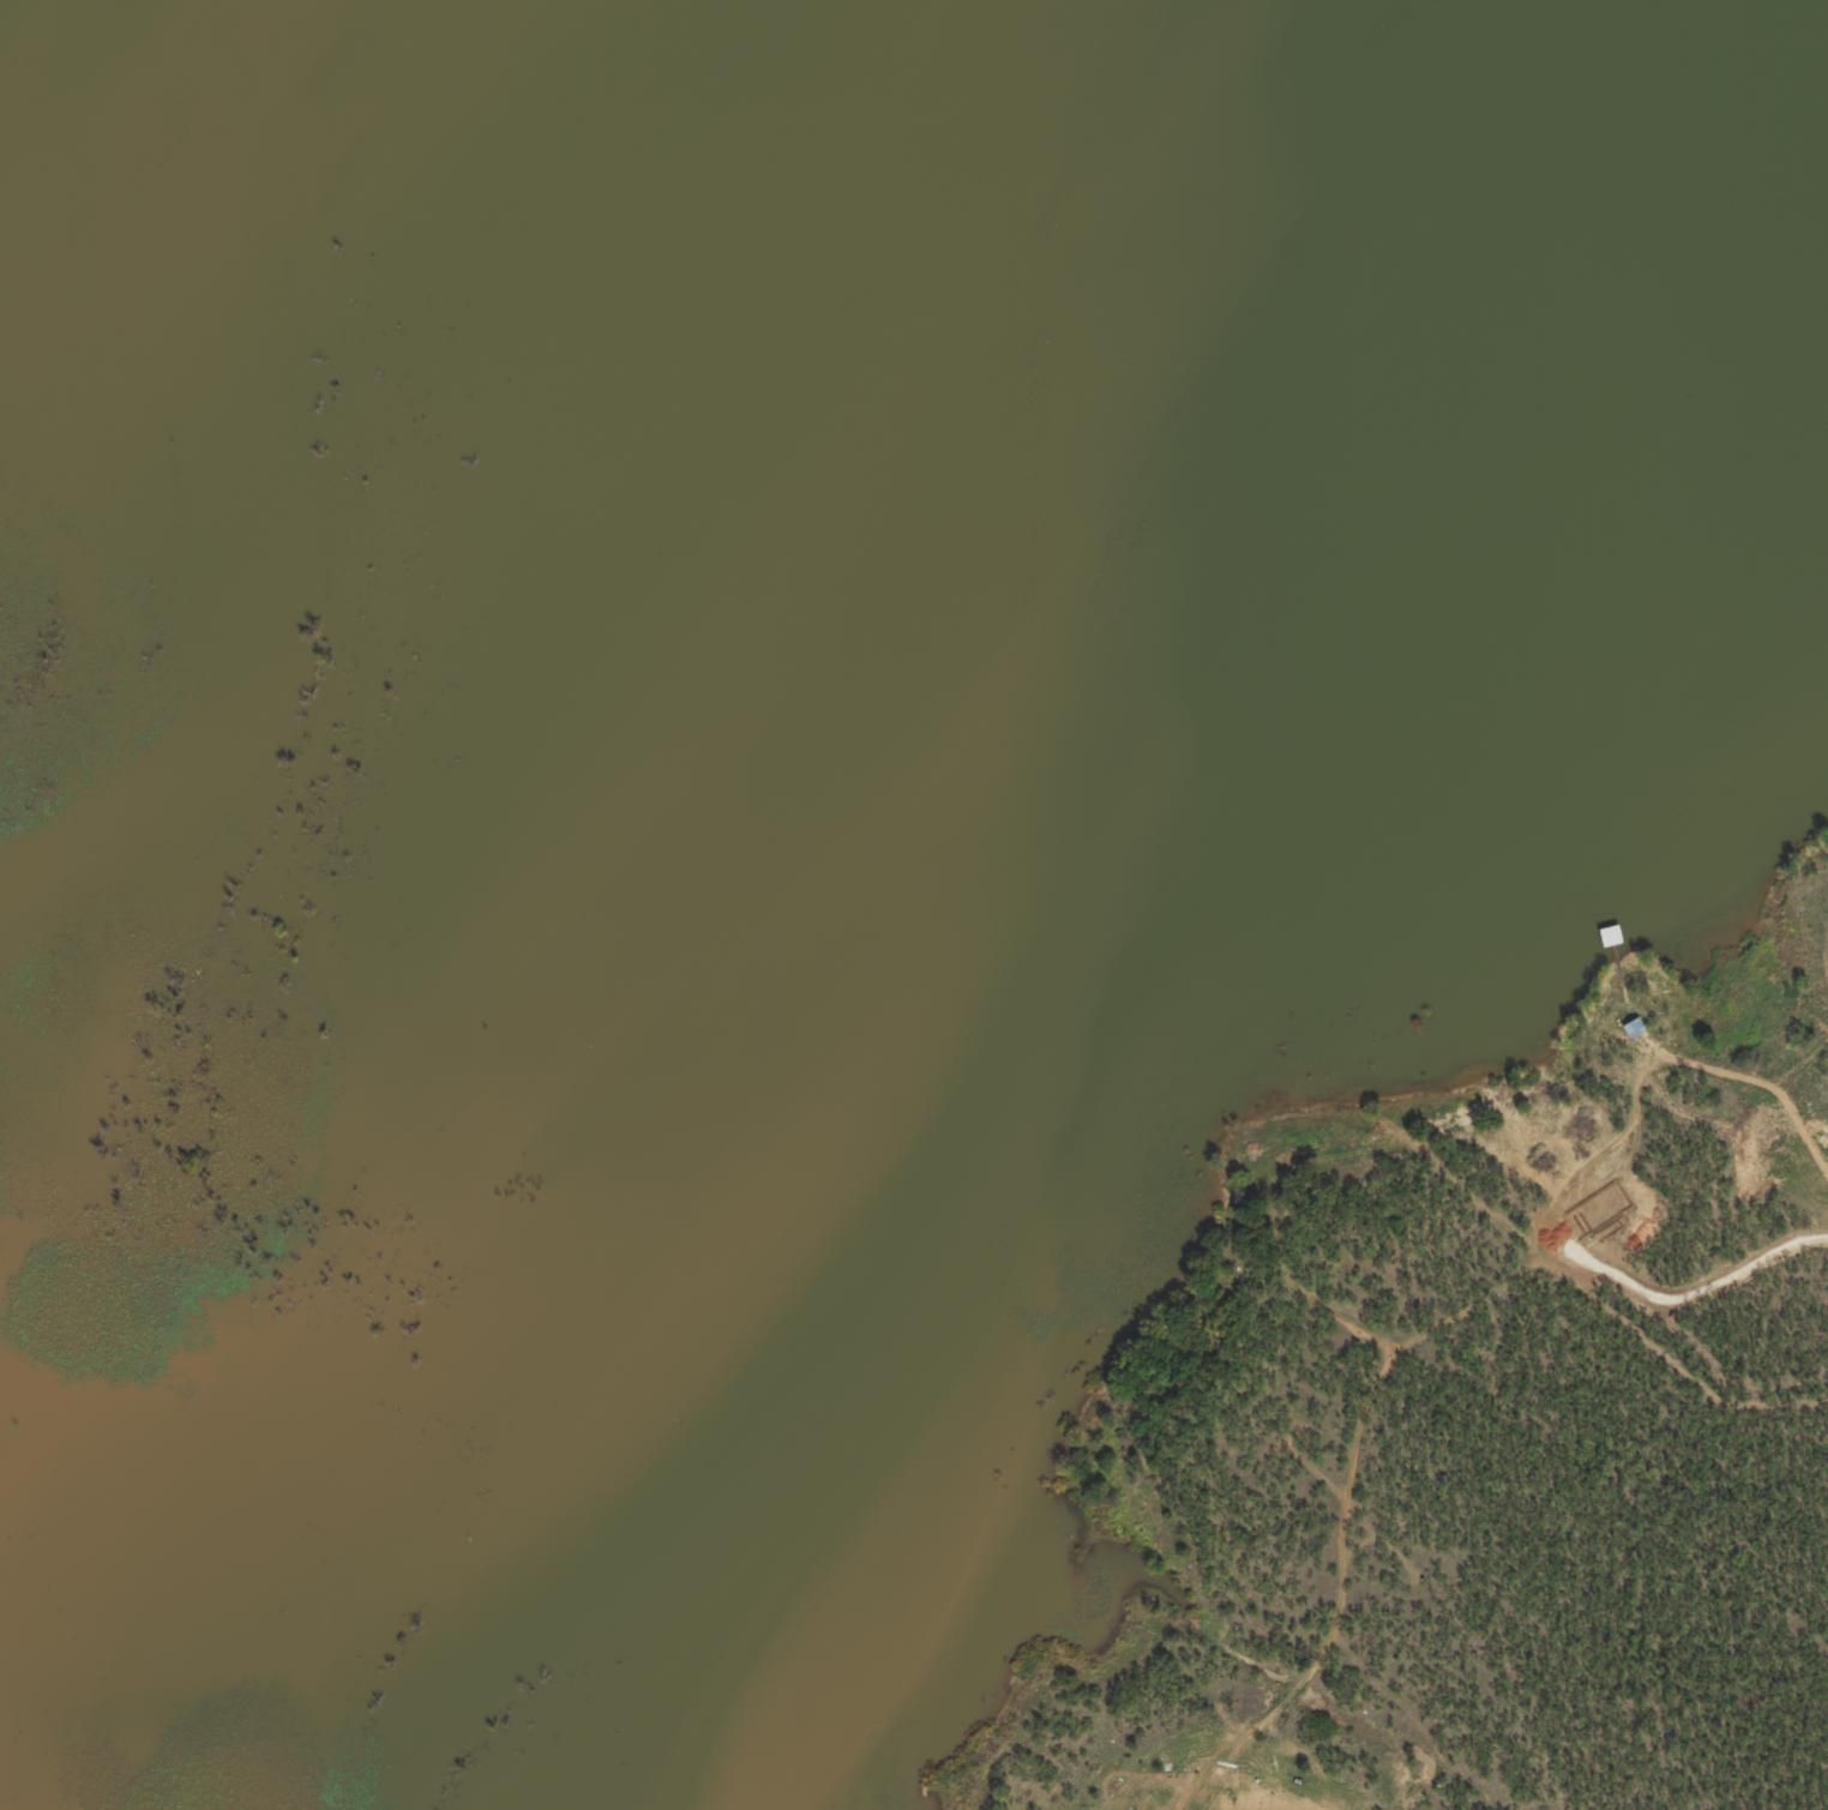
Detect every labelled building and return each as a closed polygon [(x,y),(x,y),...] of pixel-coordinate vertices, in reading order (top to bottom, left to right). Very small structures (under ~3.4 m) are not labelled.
[(1599,939),(1603,957),(1623,953),(1619,935),(1599,939)]
